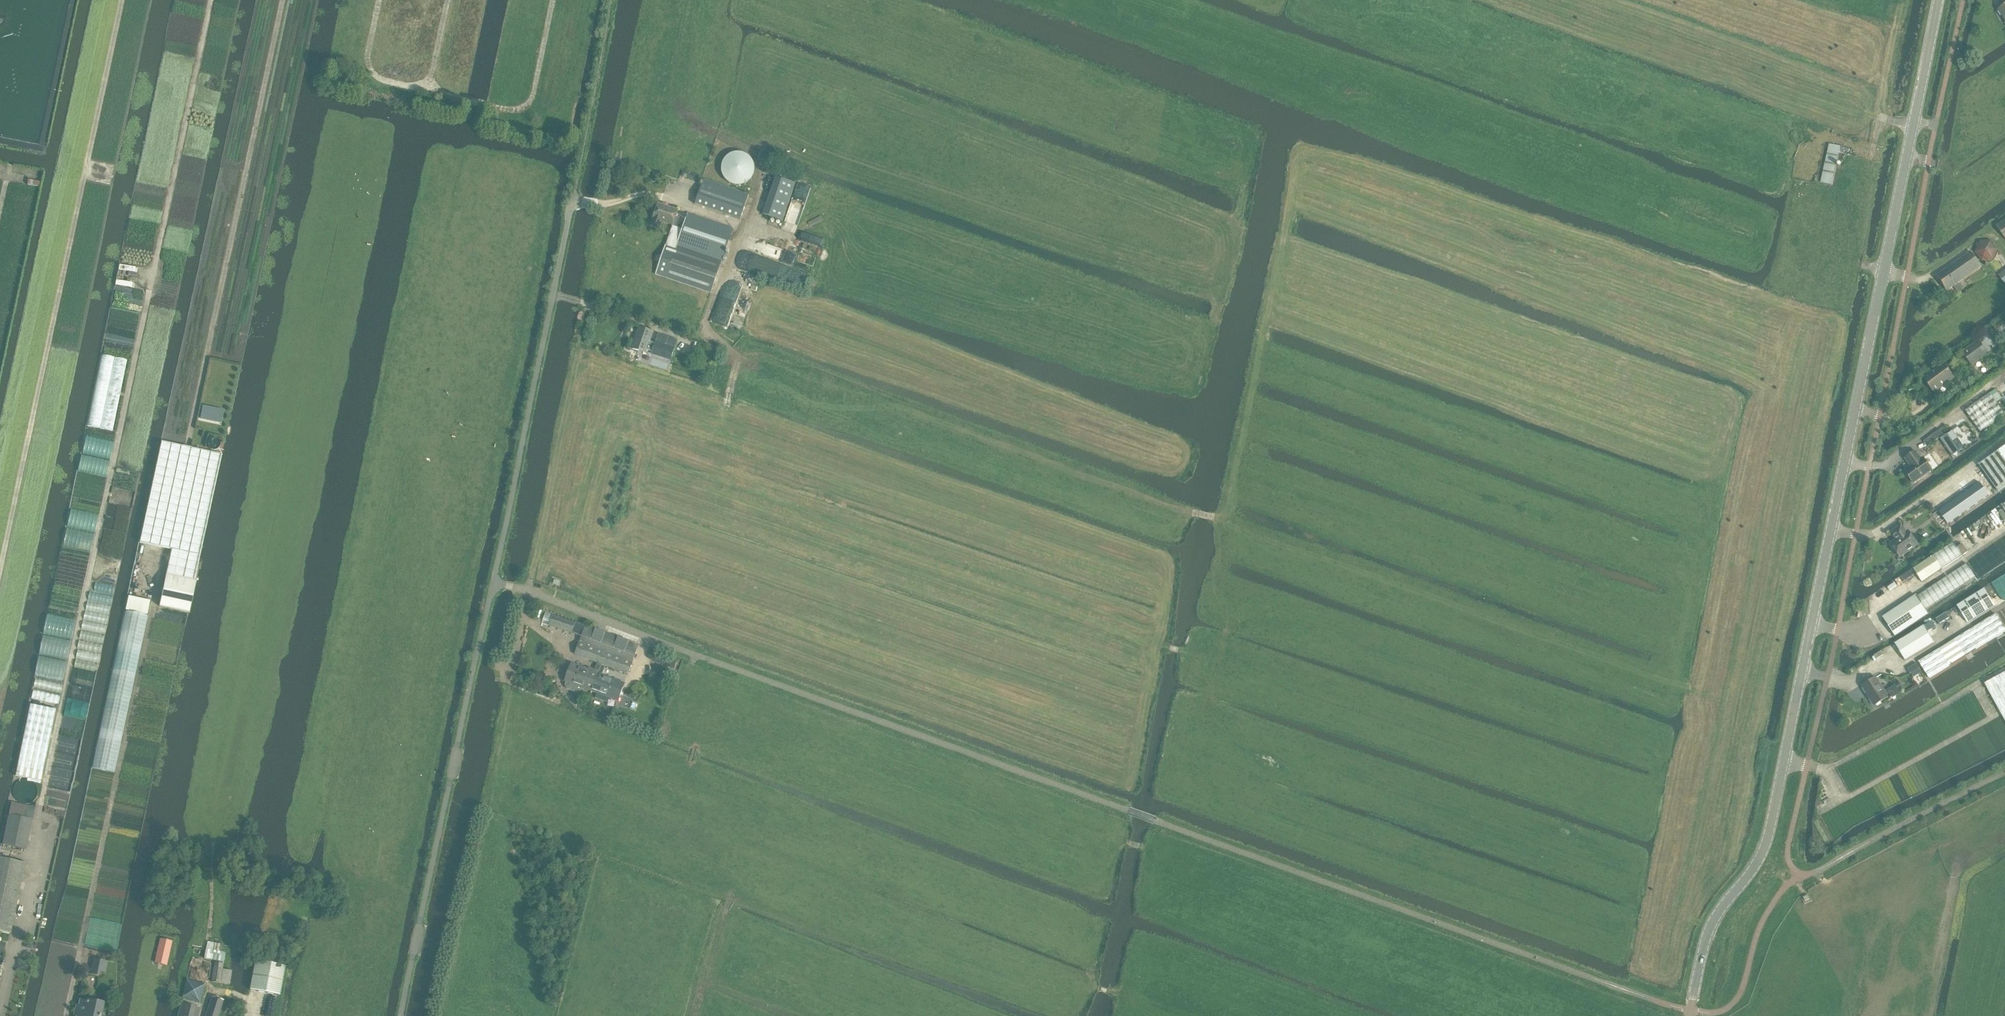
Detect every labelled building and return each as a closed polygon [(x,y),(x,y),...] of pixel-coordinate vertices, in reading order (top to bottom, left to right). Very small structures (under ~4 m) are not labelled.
[(1821,183),(1832,185),(1840,147),(1829,144),(1821,183)] [(776,176),(763,214),(782,221),(795,183),(776,176)] [(703,179),(695,204),(740,219),(749,195),(748,194),(703,179)] [(658,204),(651,226),(659,229),(662,221),(672,224),(672,225),(673,226),(656,274),(666,278),(711,293),(733,229),(688,214),(688,215),(677,211),(677,210),(658,204)] [(2004,238),(2004,219),(1996,226),(2004,238)] [(1993,261),(1998,250),(1991,241),(1980,242),(1975,252),(1980,262),(1993,261)] [(1954,287),(1957,292),(1958,293),(1964,289),(1959,283),(1982,267),(1971,252),(1936,277),(1947,292),(1954,287)] [(115,285),(131,288),(132,283),(127,282),(128,271),(134,272),(135,267),(119,265),(117,280),(116,280),(115,285)] [(1992,326),(1999,336),(2004,332),(2004,316),(1992,326)] [(646,353),(646,351),(652,352),(651,355),(670,361),(677,340),(658,333),(654,343),(649,342),(653,332),(639,328),(632,349),(646,353)] [(1966,369),(1996,347),(1987,334),(1957,357),(1966,369)] [(1953,378),(1943,365),(1924,379),(1934,392),(1953,378)] [(1990,394),(1966,412),(1981,433),(2004,416),(1995,402),(2000,399),(1995,390),(1990,394)] [(203,407),(200,419),(216,422),(219,410),(203,407)] [(1947,434),(1940,439),(1952,456),(1959,451),(1947,434)] [(161,442),(139,543),(171,550),(159,606),(189,612),(195,581),(194,581),(221,455),(161,442)] [(1998,492),(2004,487),(2004,447),(1979,466),(1998,492)] [(1921,460),(1916,452),(1906,459),(1911,467),(1905,472),(1914,484),(1932,471),(1923,459),(1921,460)] [(1980,482),(1939,511),(1948,524),(1989,496),(1980,482)] [(1891,544),(1900,558),(1918,545),(1908,532),(1906,533),(1901,527),(1891,534),(1896,541),(1891,544)] [(1953,543),(1913,569),(1900,578),(1903,582),(1916,574),(1922,582),(1962,556),(1968,552),(1962,544),(1956,548),(1953,543)] [(1882,618),(1894,636),(1928,614),(1919,601),(1920,601),(1926,610),(1976,577),(1967,563),(1917,596),(1918,597),(1917,597),(1916,597),(1882,618)] [(1984,589),(1957,606),(1968,623),(1995,606),(1984,589)] [(128,596),(125,609),(135,611),(139,612),(147,614),(150,601),(129,596),(128,596)] [(147,616),(139,614),(139,612),(135,611),(134,613),(125,611),(92,768),(114,772),(147,616)] [(545,614),(542,623),(546,625),(548,626),(572,634),(581,637),(585,626),(575,623),(552,615),(545,612),(545,614)] [(1946,613),(1936,619),(1939,624),(1950,618),(1946,613)] [(1928,679),(1995,637),(2004,631),(2004,629),(1996,614),(1985,620),(1918,662),(1928,679)] [(581,637),(579,643),(614,656),(632,663),(638,645),(612,636),(595,629),(585,626),(581,637)] [(1905,662),(1935,643),(1924,626),(1894,644),(1905,662)] [(566,682),(565,685),(567,689),(577,693),(581,691),(582,689),(583,689),(591,692),(598,674),(602,665),(605,666),(609,668),(614,656),(579,643),(575,655),(597,663),(594,670),(593,672),(587,670),(571,664),(565,682),(566,682)] [(614,656),(609,668),(628,675),(632,663),(614,656)] [(668,657),(665,666),(674,669),(677,660),(668,657)] [(1910,674),(1919,668),(1916,663),(1907,669),(1910,674)] [(1914,678),(1922,672),(1920,668),(1911,674),(1914,678)] [(1984,684),(2004,721),(2004,672),(1984,684)] [(598,674),(591,692),(596,694),(595,698),(607,702),(609,698),(618,702),(624,684),(602,676),(598,674)] [(1862,686),(1874,706),(1886,698),(1888,701),(1900,694),(1895,685),(1884,692),(1875,678),(1862,686)] [(30,705),(15,776),(41,781),(56,710),(30,705)] [(9,815),(3,844),(26,849),(32,820),(35,807),(12,802),(9,815)] [(10,933),(25,863),(0,858),(0,931),(10,933)] [(160,939),(155,962),(166,965),(172,942),(160,939)] [(223,962),(226,953),(222,952),(223,946),(207,942),(206,948),(204,958),(223,962)] [(90,974),(99,976),(100,972),(105,973),(108,961),(94,958),(90,974)] [(279,995),(285,966),(255,960),(250,990),(279,995)] [(212,982),(222,984),(229,984),(231,971),(222,969),(223,964),(215,963),(212,982)] [(223,1000),(211,997),(205,1015),(218,1015),(223,1000)] [(100,1015),(99,1014),(100,1010),(102,1010),(104,1002),(88,999),(87,1001),(80,1000),(78,1005),(76,1005),(74,1012),(77,1012),(76,1015),(100,1015)] [(200,1008),(181,1003),(178,1015),(198,1015),(200,1008)]
